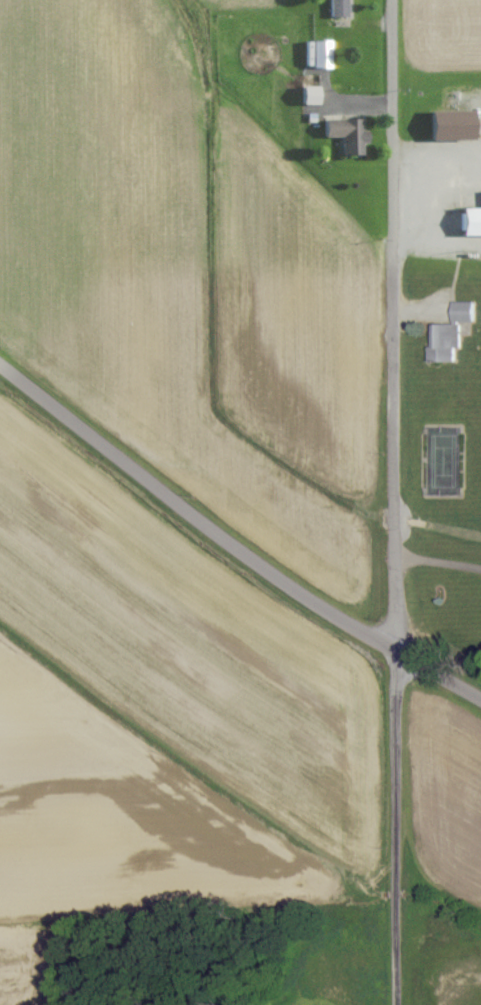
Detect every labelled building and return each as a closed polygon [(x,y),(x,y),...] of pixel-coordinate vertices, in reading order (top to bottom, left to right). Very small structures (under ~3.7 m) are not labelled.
[(324,16),(343,16),(343,0),(324,0),(324,16)] [(305,68),(324,68),(324,40),(305,40),(305,68)] [(312,104),(311,86),(294,86),(294,104),(312,104)] [(465,110),(420,110),(420,140),(465,140),(465,110)] [(316,137),(334,137),(334,156),(356,156),(356,144),(360,144),(360,119),(315,119),(316,137)] [(480,235),(480,208),(452,208),(452,236),(480,235)] [(447,324),(428,324),(429,362),(451,362),(451,348),(456,348),(456,322),(470,322),(470,301),(447,302),(447,324)]
